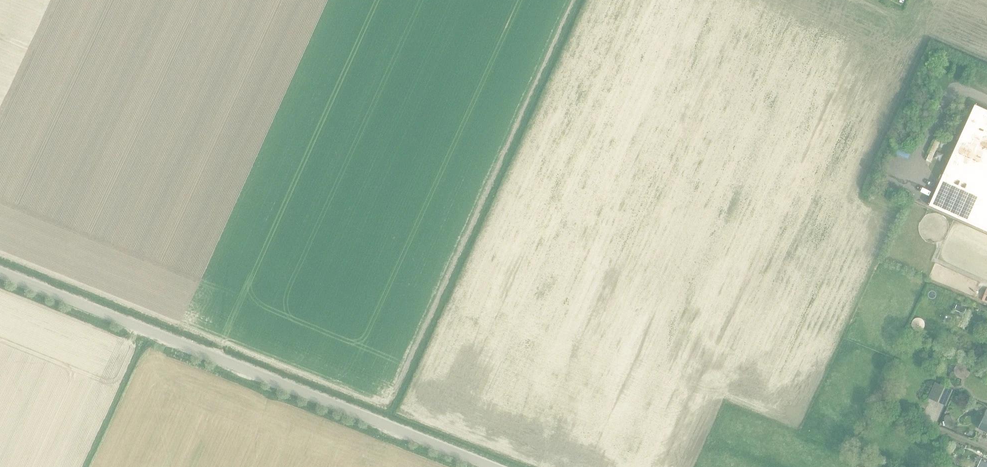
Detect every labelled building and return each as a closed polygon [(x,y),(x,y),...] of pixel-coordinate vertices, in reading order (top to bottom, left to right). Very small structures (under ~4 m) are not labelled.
[(929,205),(966,222),(986,231),(986,110),(975,105),(929,205)] [(931,398),(946,405),(953,390),(938,384),(931,398)] [(986,431),(986,409),(978,427),(986,431)] [(944,416),(947,428),(954,426),(951,415),(944,416)] [(982,459),(979,464),(978,466),(986,466),(986,461),(982,459)]
